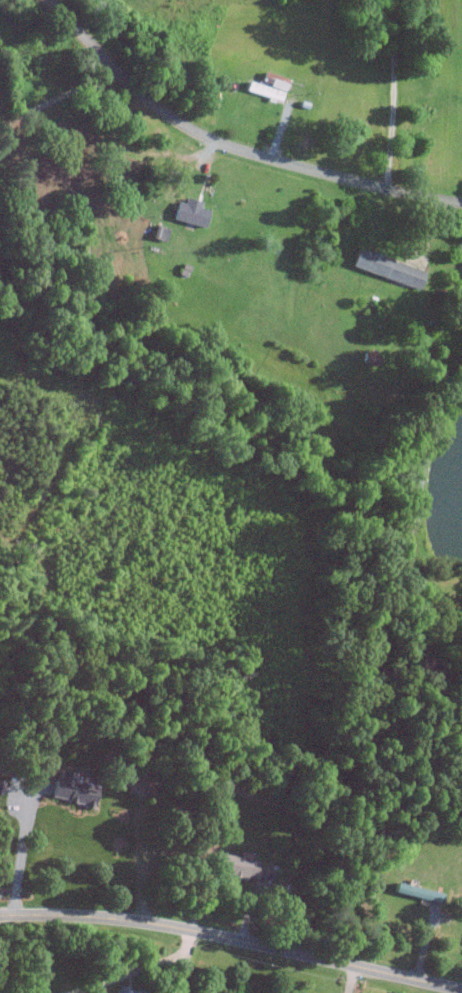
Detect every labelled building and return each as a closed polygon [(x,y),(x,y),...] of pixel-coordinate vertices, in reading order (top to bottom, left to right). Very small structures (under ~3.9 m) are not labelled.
[(267,89),(283,90),(284,82),(268,80),(267,89)] [(242,92),(279,99),(280,90),(244,83),(242,92)] [(181,203),(174,201),(169,218),(201,227),(206,210),(197,207),(198,202),(183,197),(181,203)] [(348,266),(417,289),(423,270),(354,247),(348,266)] [(91,786),(69,782),(70,774),(52,770),(47,799),(87,806),(91,786)] [(251,880),(254,859),(214,854),(211,874),(251,880)]
